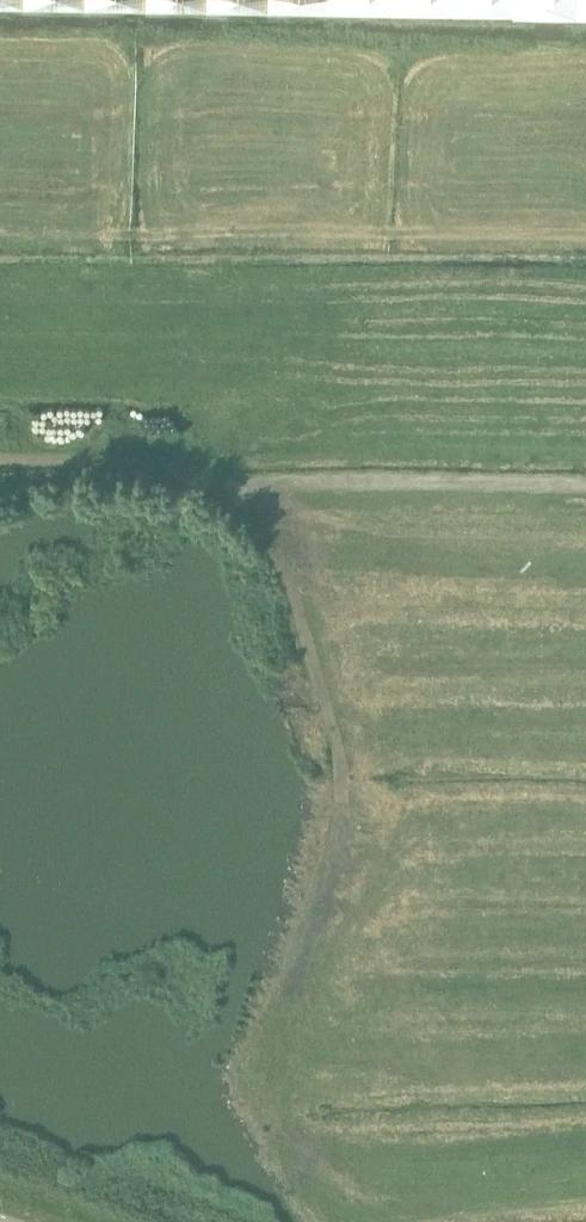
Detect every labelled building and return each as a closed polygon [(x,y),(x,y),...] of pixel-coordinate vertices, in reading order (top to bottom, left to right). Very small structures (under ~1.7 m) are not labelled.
[(513,12),(585,14),(585,0),(0,0),(0,4),(513,12)]
